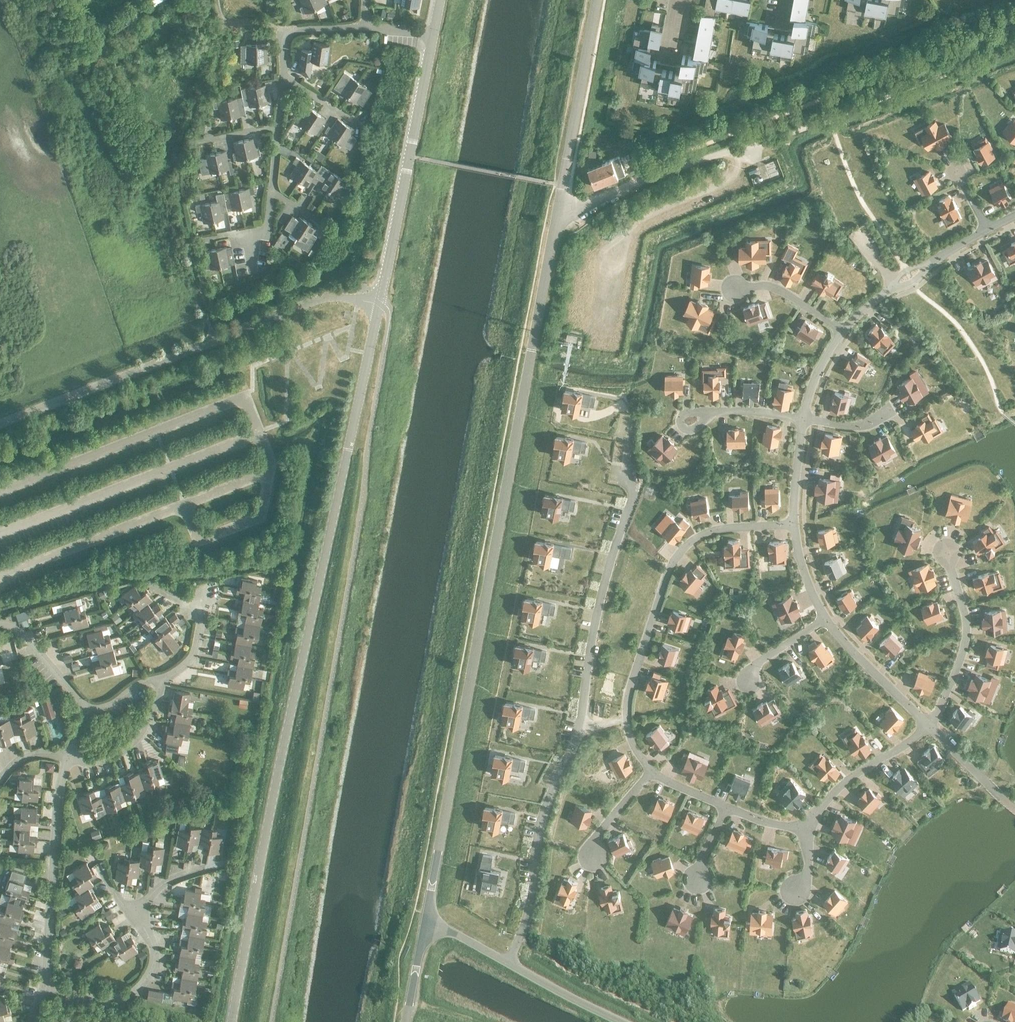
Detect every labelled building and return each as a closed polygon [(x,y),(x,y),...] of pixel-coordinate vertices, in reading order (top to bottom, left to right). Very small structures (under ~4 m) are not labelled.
[(311,0),(299,0),(302,6),(299,8),(302,15),(314,9),(311,0)] [(314,9),(327,4),(325,0),(311,0),(314,9)] [(750,1),(746,0),(706,0),(703,15),(702,15),(693,57),(683,56),(680,66),(678,66),(676,73),(662,70),(663,67),(656,66),(656,62),(649,61),(651,50),(654,51),(656,44),(660,45),(663,27),(652,25),(651,32),(640,30),(638,38),(635,38),(631,58),(634,58),(632,69),(643,71),(640,85),(651,87),(652,84),(659,85),(658,92),(668,94),(668,97),(678,99),(681,85),(695,88),(699,70),(706,71),(708,60),(706,60),(716,7),(748,13),(750,1)] [(790,19),(794,19),(792,30),(788,30),(787,37),(774,34),(774,31),(767,29),(767,26),(746,22),(744,33),(754,35),(752,49),(770,53),(769,56),(791,60),(793,49),(807,52),(810,34),(814,34),(816,24),(803,22),(807,0),(794,0),(790,19)] [(872,0),(848,0),(846,9),(855,11),(854,14),(869,17),(872,0)] [(878,0),(872,0),(869,17),(885,20),(887,13),(897,15),(899,6),(902,7),(903,0),(881,0),(881,1),(878,0)] [(326,63),(329,45),(313,42),(311,51),(300,49),(297,71),(304,75),(304,76),(307,77),(309,78),(311,61),(326,63)] [(240,63),(256,63),(256,45),(246,45),(246,47),(240,47),(240,63)] [(266,45),(256,45),(256,63),(269,63),(269,56),(266,56),(266,45)] [(357,82),(349,76),(343,73),(334,88),(348,97),(357,82)] [(272,89),(271,81),(265,82),(265,84),(255,86),(259,104),(269,102),(266,91),(272,89)] [(357,82),(348,97),(361,106),(371,91),(357,82)] [(255,86),(240,89),(244,106),(249,105),(249,106),(259,104),(255,86)] [(241,97),(227,100),(230,117),(245,115),(241,97)] [(230,117),(227,100),(212,102),(213,109),(218,108),(220,119),(230,117)] [(305,106),(299,115),(295,121),(306,128),(316,114),(308,108),(305,106)] [(316,114),(306,128),(317,136),(321,130),(324,126),(321,124),(325,119),(316,114)] [(336,139),(345,125),(337,119),(331,128),(328,126),(324,132),(336,139)] [(935,121),(925,127),(928,132),(921,136),(922,136),(918,138),(920,142),(924,141),(928,148),(935,145),(936,148),(946,142),(945,139),(950,136),(944,124),(938,127),(935,121)] [(1003,131),(1014,142),(1014,122),(1011,127),(1008,125),(1003,131)] [(345,125),(336,139),(347,147),(349,149),(356,139),(350,135),(353,130),(345,125)] [(243,140),(247,158),(260,155),(258,148),(255,149),(253,138),(243,140)] [(982,164),(994,157),(990,150),(992,149),(988,141),(988,142),(986,139),(983,141),(984,143),(974,149),(978,155),(977,156),(981,162),(982,164)] [(247,158),(243,140),(233,142),(235,153),(232,154),(233,161),(247,158)] [(225,151),(215,153),(218,171),(229,169),(231,168),(230,162),(227,162),(225,151)] [(205,158),(198,160),(201,174),(205,174),(218,171),(215,153),(205,155),(205,158)] [(298,181),(308,166),(295,157),(292,163),(296,166),(289,176),(298,181)] [(618,158),(603,164),(604,166),(602,166),(606,175),(603,177),(605,184),(625,176),(618,158)] [(604,166),(603,164),(588,169),(595,187),(605,184),(603,177),(606,175),(602,166),(604,166)] [(769,164),(759,168),(764,184),(774,180),(769,164)] [(320,165),(316,171),(321,174),(317,180),(315,184),(319,186),(327,192),(337,177),(324,168),(320,165)] [(308,166),(298,181),(306,187),(310,181),(315,184),(317,180),(321,174),(316,171),(308,166)] [(750,185),(762,183),(759,170),(753,171),(754,179),(749,180),(750,185)] [(921,186),(918,187),(922,194),(937,186),(934,181),(935,180),(932,175),(931,176),(929,172),(921,177),(919,174),(916,176),(917,178),(917,179),(921,186)] [(337,177),(327,192),(336,198),(342,188),(346,190),(350,185),(337,177)] [(992,192),(996,200),(992,202),(994,206),(998,204),(1001,203),(1002,204),(1007,201),(1007,200),(1010,198),(1003,186),(992,192)] [(238,190),(241,208),(251,206),(249,195),(254,194),(253,187),(238,190)] [(241,208),(238,190),(223,193),(224,200),(229,199),(231,210),(241,208)] [(217,202),(210,203),(213,221),(223,219),(222,213),(227,212),(226,207),(224,200),(223,193),(222,193),(219,194),(215,194),(217,202)] [(948,196),(939,200),(942,206),(938,208),(943,216),(947,214),(950,220),(954,217),(956,221),(960,219),(958,215),(959,215),(956,210),(957,209),(953,200),(951,201),(948,196)] [(213,221),(210,203),(194,206),(195,213),(200,212),(202,223),(213,221)] [(291,216),(283,228),(289,232),(288,232),(289,233),(288,234),(288,237),(289,238),(295,242),(297,238),(307,223),(298,217),(296,220),(291,216)] [(295,242),(294,243),(307,251),(316,237),(311,234),(315,228),(307,223),(297,238),(295,242)] [(747,248),(740,248),(741,262),(747,262),(747,265),(758,265),(758,262),(766,262),(766,253),(769,253),(769,247),(758,248),(758,241),(747,242),(747,248)] [(1003,251),(1005,255),(1009,253),(1011,257),(1014,255),(1014,242),(1011,244),(1012,246),(1007,249),(1003,251)] [(796,260),(792,258),(796,250),(787,246),(782,258),(790,262),(788,267),(786,266),(782,275),(784,275),(781,281),(790,285),(793,280),(797,281),(797,280),(799,280),(801,275),(800,274),(801,273),(797,271),(799,265),(794,263),(796,260)] [(226,247),(216,249),(220,268),(234,265),(231,249),(226,250),(226,247)] [(220,268),(216,249),(205,251),(207,262),(204,262),(206,270),(220,268)] [(311,249),(307,254),(312,257),(315,252),(311,249)] [(975,267),(970,270),(978,285),(989,278),(991,282),(997,279),(995,275),(989,264),(987,261),(982,264),(980,261),(974,265),(975,267)] [(690,282),(690,288),(697,288),(697,285),(697,282),(707,284),(708,279),(709,280),(710,274),(708,273),(709,268),(692,266),(691,274),(694,274),(693,282),(690,282)] [(814,280),(813,283),(818,286),(817,288),(824,293),(825,291),(831,295),(831,294),(834,297),(837,299),(840,295),(836,293),(833,291),(836,287),(831,283),(833,280),(832,279),(833,277),(828,273),(826,275),(825,275),(823,278),(818,275),(816,278),(814,280)] [(696,304),(690,301),(684,314),(690,317),(687,322),(698,327),(700,322),(707,325),(707,324),(711,326),(713,322),(709,320),(713,312),(707,309),(708,306),(698,301),(696,304)] [(749,307),(743,309),(749,325),(757,322),(756,319),(766,316),(767,318),(771,317),(766,303),(759,305),(759,303),(755,305),(754,304),(748,306),(749,307)] [(797,327),(795,331),(798,332),(804,337),(803,339),(809,343),(814,336),(818,338),(822,332),(818,329),(805,321),(800,329),(797,327)] [(873,336),(870,339),(877,346),(880,343),(884,347),(888,344),(891,346),(894,343),(891,340),(887,336),(888,334),(882,328),(880,329),(876,325),(869,332),(873,336)] [(847,367),(844,372),(857,379),(861,373),(858,371),(864,362),(866,363),(868,360),(857,353),(854,359),(852,358),(850,362),(849,361),(846,366),(847,367)] [(708,381),(704,381),(704,391),(708,391),(709,397),(719,397),(718,390),(721,390),(720,381),(718,381),(718,375),(725,375),(724,369),(718,369),(718,371),(713,371),(713,375),(708,375),(708,381)] [(674,376),(666,376),(666,392),(672,392),(672,394),(678,394),(678,392),(682,392),(682,383),(685,383),(685,379),(682,379),(674,379),(674,376)] [(909,402),(911,406),(918,403),(915,398),(922,394),(913,378),(912,377),(912,378),(898,385),(901,391),(899,392),(903,398),(905,397),(908,402),(909,402)] [(751,386),(743,386),(740,386),(740,390),(743,390),(743,399),(747,400),(747,401),(753,401),(753,400),(758,400),(759,383),(751,383),(751,386)] [(776,403),(775,405),(789,407),(790,399),(792,399),(794,391),(792,390),(792,386),(789,386),(789,390),(778,388),(777,395),(776,395),(775,402),(776,403)] [(563,393),(562,397),(563,399),(563,400),(564,400),(562,410),(569,411),(569,413),(578,415),(580,405),(588,406),(589,406),(594,407),(595,397),(590,396),(591,396),(582,394),(582,393),(574,392),(574,393),(565,391),(565,392),(563,393)] [(831,408),(830,413),(837,415),(838,410),(847,412),(849,405),(846,404),(848,396),(849,393),(845,392),(844,395),(835,392),(833,398),(831,408)] [(915,436),(917,439),(922,436),(924,440),(932,435),(930,432),(935,429),(933,424),(936,423),(934,419),(931,420),(927,414),(922,418),(924,422),(916,426),(917,428),(913,430),(912,431),(914,434),(913,434),(915,436)] [(763,433),(762,442),(764,442),(764,445),(767,446),(768,443),(778,444),(779,437),(780,437),(781,430),(780,430),(781,427),(767,425),(766,433),(763,433)] [(732,430),(728,431),(728,440),(725,440),(726,444),(729,444),(737,444),(737,447),(744,446),(744,444),(746,443),(746,438),(744,438),(744,430),(738,430),(738,429),(732,429),(732,430)] [(833,436),(825,435),(824,440),(823,440),(822,446),(823,446),(823,449),(823,450),(832,452),(831,455),(835,455),(836,452),(837,444),(840,445),(841,437),(838,437),(839,435),(833,434),(833,436)] [(651,448),(648,450),(653,455),(655,452),(665,461),(676,449),(672,445),(674,443),(668,438),(666,440),(662,435),(654,443),(650,439),(646,443),(650,447),(651,448)] [(875,443),(869,446),(877,461),(890,454),(891,457),(897,455),(895,451),(887,436),(882,439),(880,437),(873,441),(875,443)] [(554,439),(554,443),(555,445),(554,446),(555,446),(554,456),(560,457),(560,459),(569,461),(571,451),(580,452),(585,453),(587,443),(582,442),(573,440),(573,439),(565,438),(556,437),(556,438),(554,439)] [(816,485),(816,492),(818,493),(817,499),(834,501),(835,487),(839,488),(840,482),(839,482),(840,476),(837,475),(831,474),(830,480),(820,479),(819,485),(816,485)] [(740,495),(729,496),(730,500),(733,500),(733,510),(749,509),(748,492),(740,492),(740,495)] [(776,506),(779,506),(778,492),(765,493),(765,502),(761,502),(761,506),(766,506),(766,507),(769,507),(769,508),(776,508),(776,506)] [(543,498),(542,501),(543,503),(543,504),(544,504),(542,514),(549,515),(549,517),(558,519),(560,509),(568,510),(569,510),(574,511),(575,501),(570,500),(571,500),(562,498),(562,497),(554,496),(554,497),(545,495),(545,496),(543,498)] [(958,497),(952,495),(951,499),(947,515),(953,516),(952,518),(959,520),(960,518),(966,520),(970,504),(957,501),(958,497)] [(709,515),(706,498),(698,500),(699,503),(691,504),(691,505),(688,505),(689,509),(692,509),(694,518),(698,517),(698,518),(704,517),(704,516),(709,515)] [(667,513),(655,526),(664,534),(663,535),(666,538),(667,536),(675,543),(686,529),(689,525),(683,519),(680,524),(667,513)] [(900,542),(898,548),(911,553),(914,547),(916,548),(920,537),(918,536),(920,529),(912,526),(913,522),(909,520),(907,524),(904,531),(898,529),(894,539),(900,542)] [(980,541),(974,544),(976,547),(977,549),(978,549),(979,552),(985,549),(987,552),(988,552),(990,554),(995,550),(994,548),(995,547),(992,544),(997,540),(995,536),(998,534),(996,530),(994,531),(990,526),(983,530),(986,534),(978,539),(980,541)] [(831,529),(818,532),(821,545),(834,542),(832,533),(835,533),(834,529),(831,529)] [(724,549),(723,549),(723,555),(724,567),(735,566),(748,565),(747,553),(741,553),(740,547),(738,547),(738,541),(728,541),(729,547),(724,548),(724,549)] [(770,551),(771,559),(782,558),(782,562),(785,562),(785,558),(786,558),(786,549),(784,550),(783,541),(770,542),(770,544),(769,544),(769,552),(770,551)] [(534,544),(533,548),(534,549),(534,551),(535,551),(534,561),(540,562),(540,564),(549,566),(551,555),(560,557),(560,556),(569,558),(571,549),(562,547),(562,546),(553,545),(553,544),(545,542),(545,543),(536,542),(536,543),(534,544)] [(831,577),(846,571),(843,564),(840,565),(836,555),(832,556),(833,559),(825,563),(826,566),(825,567),(827,573),(829,572),(831,577)] [(915,576),(920,589),(935,583),(933,577),(935,576),(932,569),(930,570),(928,564),(913,570),(909,572),(912,578),(915,576)] [(683,578),(681,582),(688,588),(686,590),(689,592),(690,591),(697,597),(703,590),(698,586),(703,580),(701,578),(705,573),(697,566),(692,571),(691,570),(687,574),(686,573),(682,578),(683,578)] [(979,578),(973,580),(976,589),(982,588),(983,592),(992,589),(991,585),(997,583),(995,578),(999,577),(998,573),(994,574),(994,573),(988,575),(987,573),(978,576),(979,578)] [(236,588),(260,592),(261,587),(255,586),(256,580),(241,577),(240,584),(237,583),(236,588)] [(128,604),(147,590),(144,586),(138,590),(134,586),(121,595),(128,604)] [(260,592),(236,588),(236,593),(243,594),(242,600),(258,603),(260,592)] [(147,590),(128,604),(131,608),(135,605),(139,609),(147,603),(148,603),(152,600),(148,595),(150,593),(147,590)] [(842,596),(837,599),(844,610),(856,603),(853,600),(851,595),(849,592),(847,593),(846,592),(841,595),(842,596)] [(776,603),(773,605),(775,611),(779,609),(785,621),(800,614),(797,608),(799,607),(796,600),(793,601),(791,596),(781,600),(779,595),(773,598),(776,603)] [(76,599),(60,603),(60,604),(62,610),(63,615),(61,615),(62,620),(85,614),(84,609),(86,609),(85,603),(77,604),(76,599)] [(523,602),(522,605),(523,607),(523,608),(524,609),(522,618),(529,619),(529,622),(538,623),(540,613),(548,614),(549,614),(554,615),(556,605),(551,604),(542,602),(542,601),(534,600),(534,601),(525,599),(525,601),(523,602)] [(239,605),(238,610),(262,614),(263,610),(257,609),(258,603),(242,600),(241,606),(239,605)] [(928,606),(922,608),(928,623),(935,620),(934,617),(942,615),(941,614),(944,613),(943,610),(940,611),(937,602),(933,604),(932,602),(927,604),(928,606)] [(139,609),(134,612),(141,621),(160,607),(157,603),(151,608),(148,603),(147,603),(139,609)] [(163,611),(160,607),(141,621),(148,630),(152,627),(160,620),(157,616),(163,611)] [(262,614),(238,610),(237,615),(245,616),(244,622),(260,625),(262,614)] [(986,630),(986,631),(1002,630),(1001,617),(1005,617),(1005,611),(1001,611),(985,612),(985,615),(985,618),(983,618),(983,625),(986,625),(986,630)] [(671,614),(669,620),(670,621),(669,624),(675,626),(674,628),(681,630),(681,628),(683,628),(685,620),(689,621),(690,617),(687,616),(685,615),(685,614),(679,612),(679,613),(673,612),(672,615),(671,614)] [(117,613),(111,618),(116,624),(122,620),(117,613)] [(170,620),(173,624),(179,619),(175,613),(169,618),(170,620)] [(85,614),(62,620),(63,625),(71,623),(73,629),(88,625),(85,614)] [(873,617),(870,614),(868,616),(867,616),(861,622),(863,623),(857,629),(867,639),(868,637),(869,638),(874,633),(873,632),(878,627),(871,619),(873,617)] [(152,627),(148,630),(154,638),(173,624),(170,620),(168,622),(165,617),(160,620),(152,627)] [(260,625),(244,622),(243,628),(235,627),(234,632),(258,636),(260,625)] [(173,624),(154,638),(161,647),(167,654),(179,645),(173,638),(174,638),(170,633),(176,628),(173,624)] [(137,625),(132,627),(136,636),(141,634),(137,625)] [(268,627),(267,634),(275,635),(276,628),(268,627)] [(103,636),(101,630),(86,634),(88,640),(85,641),(87,645),(110,639),(108,634),(103,636)] [(258,636),(234,632),(234,636),(236,637),(235,643),(251,645),(252,640),(257,641),(258,636)] [(728,637),(725,645),(729,647),(727,652),(731,654),(730,658),(734,659),(736,656),(738,650),(740,650),(743,642),(741,641),(743,635),(740,634),(737,633),(734,632),(732,638),(728,637)] [(897,638),(892,633),(880,645),(891,656),(898,649),(900,651),(903,648),(895,641),(897,638)] [(113,649),(110,639),(87,645),(88,650),(96,648),(97,654),(113,649)] [(814,659),(815,658),(820,664),(828,659),(829,662),(833,659),(831,657),(833,656),(828,648),(826,650),(822,643),(818,645),(815,641),(808,646),(811,650),(810,650),(811,652),(810,652),(814,659)] [(231,648),(231,653),(254,657),(255,652),(249,651),(251,645),(235,643),(234,648),(231,648)] [(988,646),(986,652),(987,652),(986,656),(987,656),(984,662),(995,667),(998,660),(999,661),(1003,648),(1002,648),(1002,646),(997,644),(996,645),(991,643),(989,647),(988,646)] [(663,644),(658,659),(667,662),(666,665),(670,666),(671,664),(674,656),(676,657),(679,649),(663,644)] [(514,648),(514,651),(515,653),(514,655),(515,655),(514,664),(520,666),(520,668),(529,670),(531,659),(545,661),(547,652),(542,651),(542,650),(533,649),(533,648),(525,646),(525,647),(516,645),(516,647),(514,648)] [(113,649),(97,654),(99,659),(91,661),(92,666),(116,660),(113,649)] [(254,657),(231,653),(230,658),(238,659),(237,665),(252,668),(254,657)] [(71,654),(62,656),(64,662),(72,660),(71,654)] [(116,660),(92,666),(94,671),(96,670),(98,676),(113,672),(114,675),(123,672),(120,663),(117,664),(116,660)] [(78,662),(71,663),(73,670),(80,668),(78,662)] [(784,668),(779,671),(788,685),(795,681),(793,678),(800,674),(800,673),(802,672),(800,669),(798,670),(792,662),(789,664),(788,663),(783,666),(784,668)] [(252,668),(237,665),(236,671),(228,669),(227,674),(250,678),(252,668)] [(654,672),(652,677),(650,682),(649,682),(647,687),(649,688),(647,692),(656,694),(655,697),(659,699),(660,696),(662,688),(665,689),(668,682),(665,681),(665,679),(660,678),(659,679),(661,674),(654,672)] [(250,678),(227,674),(226,679),(228,679),(227,685),(243,688),(244,682),(249,683),(250,678)] [(917,679),(914,687),(928,693),(931,686),(933,686),(935,680),(933,680),(934,677),(927,675),(926,678),(919,675),(916,674),(914,677),(917,679)] [(967,698),(971,700),(973,695),(983,699),(991,681),(990,681),(976,675),(973,681),(971,680),(969,687),(971,687),(968,693),(969,693),(967,698)] [(27,695),(24,686),(16,688),(19,698),(27,695)] [(722,707),(724,710),(736,704),(730,692),(724,695),(721,690),(719,691),(716,686),(713,687),(710,688),(711,688),(708,690),(711,695),(707,698),(707,699),(705,700),(708,706),(710,704),(711,706),(715,703),(718,709),(722,707)] [(169,704),(168,709),(192,713),(193,708),(187,707),(188,701),(189,693),(174,690),(173,698),(172,698),(171,704),(169,704)] [(58,711),(56,701),(52,703),(50,697),(41,700),(47,719),(56,716),(55,712),(58,711)] [(239,699),(238,706),(247,707),(248,700),(239,699)] [(782,712),(773,699),(768,703),(767,702),(763,704),(762,703),(757,706),(758,707),(753,710),(758,717),(756,718),(759,723),(761,722),(762,725),(769,720),(767,718),(777,712),(778,714),(782,712)] [(503,706),(502,709),(503,711),(503,712),(504,713),(502,722),(509,723),(509,726),(518,727),(520,717),(528,718),(529,718),(534,719),(536,709),(531,708),(522,706),(514,704),(514,705),(505,703),(505,705),(503,706)] [(951,720),(964,730),(969,723),(967,721),(971,715),(973,712),(970,710),(968,712),(960,707),(958,710),(957,709),(953,714),(954,715),(951,720)] [(24,714),(20,716),(26,739),(31,737),(30,735),(36,733),(32,718),(35,717),(32,709),(23,711),(24,714)] [(192,713),(168,709),(167,714),(175,715),(174,721),(190,724),(192,713)] [(883,727),(885,725),(892,731),(902,720),(891,709),(885,714),(888,716),(882,722),(880,724),(883,727)] [(26,739),(20,716),(9,719),(14,734),(19,732),(22,740),(26,739)] [(9,719),(0,721),(0,726),(6,745),(11,743),(8,736),(14,734),(9,719)] [(190,724),(174,721),(173,727),(165,725),(164,730),(188,734),(190,724)] [(646,735),(656,748),(658,746),(661,750),(669,744),(667,740),(662,733),(664,732),(660,725),(657,727),(656,726),(652,729),(653,730),(646,735)] [(44,744),(52,743),(50,726),(41,727),(44,744)] [(853,743),(849,745),(854,753),(858,750),(861,755),(864,754),(867,752),(869,750),(866,745),(868,744),(863,736),(861,737),(858,732),(855,729),(852,732),(854,735),(850,738),(853,743)] [(164,730),(164,735),(166,735),(165,741),(167,742),(179,744),(181,744),(182,738),(187,739),(188,734),(164,730)] [(167,742),(165,750),(177,752),(179,744),(167,742)] [(924,759),(918,763),(926,773),(938,763),(940,766),(946,761),(944,758),(945,757),(941,753),(940,754),(935,748),(931,751),(930,750),(925,754),(926,755),(923,758),(924,759)] [(687,761),(683,771),(688,773),(687,775),(694,778),(695,776),(701,778),(707,764),(695,758),(696,755),(690,752),(689,756),(684,754),(681,759),(687,761)] [(179,755),(178,764),(185,765),(186,756),(179,755)] [(493,758),(492,761),(493,763),(493,765),(494,765),(492,774),(499,776),(498,778),(508,780),(510,769),(518,771),(518,770),(524,771),(526,761),(520,761),(521,760),(512,758),(504,756),(504,757),(495,755),(495,757),(493,758)] [(627,760),(624,755),(610,762),(613,769),(616,767),(620,775),(620,774),(621,777),(625,775),(623,773),(631,768),(630,765),(631,764),(628,759),(627,760)] [(821,768),(818,772),(824,778),(827,775),(832,779),(834,777),(836,775),(836,774),(838,772),(834,768),(835,766),(829,760),(827,761),(823,757),(820,755),(817,758),(820,761),(816,764),(821,768)] [(151,760),(146,762),(154,784),(158,783),(157,778),(163,776),(158,760),(152,762),(151,760)] [(46,761),(45,770),(54,771),(55,762),(46,761)] [(154,784),(146,762),(142,763),(144,771),(139,772),(144,788),(154,784)] [(895,777),(890,781),(901,794),(911,784),(914,787),(919,783),(916,780),(905,768),(900,772),(899,770),(893,775),(895,777)] [(132,772),(128,773),(135,796),(140,795),(138,790),(144,788),(139,772),(133,774),(132,772)] [(135,796),(128,773),(123,775),(125,783),(120,784),(125,800),(135,796)] [(735,776),(729,791),(734,793),(734,795),(739,797),(740,796),(744,797),(747,789),(750,790),(752,786),(749,785),(742,782),(743,779),(735,776)] [(17,777),(16,788),(40,790),(41,785),(33,784),(33,778),(17,777)] [(789,787),(780,797),(791,808),(796,804),(798,806),(803,800),(801,798),(805,794),(791,780),(787,784),(789,787)] [(125,800),(120,784),(114,786),(113,784),(109,785),(116,808),(121,807),(119,801),(125,800)] [(107,795),(101,796),(106,812),(116,808),(109,785),(104,787),(107,795)] [(40,790),(16,788),(16,793),(22,793),(21,799),(37,800),(38,794),(40,794),(40,790)] [(866,792),(865,791),(861,795),(862,796),(858,800),(864,806),(863,807),(867,811),(868,810),(870,812),(876,806),(874,804),(881,796),(878,793),(876,795),(869,789),(866,792)] [(106,812),(101,796),(95,798),(93,791),(88,792),(96,815),(106,812)] [(96,815),(88,792),(84,794),(84,796),(78,798),(83,813),(89,811),(91,817),(96,815)] [(663,800),(659,799),(655,807),(652,806),(651,810),(654,811),(661,814),(660,817),(667,820),(673,805),(668,802),(668,801),(663,799),(663,800)] [(591,817),(590,816),(591,813),(591,811),(576,805),(573,813),(576,814),(573,821),(572,824),(576,826),(577,823),(586,826),(588,822),(589,822),(591,817)] [(15,813),(14,818),(38,819),(38,815),(36,814),(37,808),(21,807),(20,813),(15,813)] [(483,810),(482,814),(483,815),(483,817),(484,817),(482,826),(489,828),(489,830),(498,832),(500,821),(508,823),(509,822),(514,823),(516,814),(511,813),(511,812),(502,811),(502,810),(494,808),(494,809),(485,807),(485,809),(483,810)] [(701,822),(703,818),(688,812),(685,820),(682,819),(681,823),(683,824),(691,827),(690,830),(697,833),(701,822)] [(835,828),(833,834),(847,840),(853,828),(856,830),(859,824),(855,822),(856,822),(841,816),(838,821),(836,820),(833,827),(835,828)] [(14,818),(13,828),(29,830),(30,824),(38,824),(38,819),(14,818)] [(186,849),(190,826),(186,825),(185,830),(178,829),(176,845),(182,846),(181,849),(186,849)] [(190,826),(186,849),(191,850),(192,842),(198,843),(201,828),(190,826)] [(13,828),(13,839),(36,841),(37,836),(29,835),(29,830),(13,828)] [(212,830),(201,828),(198,843),(204,844),(203,852),(207,853),(212,830)] [(99,830),(91,833),(93,838),(101,836),(99,830)] [(212,830),(207,853),(212,854),(213,852),(219,853),(222,837),(216,836),(216,830),(212,830)] [(736,846),(734,848),(742,851),(748,836),(743,834),(743,833),(738,831),(737,832),(733,830),(730,839),(727,837),(726,841),(728,842),(728,843),(736,846)] [(623,853),(622,850),(629,846),(632,845),(630,841),(627,843),(623,834),(612,839),(609,841),(612,848),(611,848),(613,854),(615,853),(616,856),(623,853)] [(36,841),(13,839),(12,844),(18,845),(17,851),(33,852),(34,846),(36,846),(36,841)] [(140,861),(139,866),(145,867),(145,869),(149,870),(153,846),(148,845),(147,851),(141,850),(139,861),(140,861)] [(153,846),(149,870),(154,870),(155,862),(162,863),(164,847),(153,846)] [(788,851),(768,848),(766,857),(763,857),(762,860),(765,861),(773,863),(772,866),(780,867),(782,858),(787,859),(788,851)] [(828,860),(826,864),(834,869),(833,871),(836,874),(838,871),(842,864),(845,866),(849,859),(846,858),(847,856),(843,853),(842,855),(835,850),(832,855),(830,854),(827,859),(828,860)] [(478,877),(477,885),(478,886),(479,887),(483,888),(484,887),(486,887),(486,886),(496,888),(497,881),(499,882),(501,872),(491,870),(492,862),(493,857),(483,855),(482,860),(480,868),(479,868),(478,877)] [(654,865),(658,875),(665,873),(665,874),(672,871),(672,870),(674,869),(669,857),(661,860),(660,858),(652,861),(653,862),(649,864),(650,867),(654,865)] [(126,883),(129,859),(124,858),(123,864),(117,863),(115,879),(121,880),(121,882),(126,883)] [(140,861),(139,861),(129,859),(126,883),(131,884),(132,876),(138,877),(139,866),(140,861)] [(74,884),(94,871),(91,867),(89,868),(86,863),(73,871),(76,877),(71,880),(74,884)] [(8,878),(5,889),(28,896),(30,891),(22,889),(24,883),(23,883),(25,874),(11,870),(9,878),(8,878)] [(74,884),(79,893),(88,888),(93,885),(90,880),(97,875),(94,871),(74,884)] [(577,883),(568,879),(566,885),(562,883),(558,892),(562,894),(560,899),(564,901),(563,905),(567,907),(569,903),(571,897),(573,898),(577,890),(575,889),(577,883)] [(603,903),(605,903),(607,909),(608,912),(612,911),(611,907),(616,906),(614,900),(619,899),(618,898),(621,897),(619,891),(617,892),(616,890),(612,891),(610,886),(607,886),(604,887),(601,888),(603,894),(601,895),(603,903)] [(182,895),(181,900),(204,904),(205,900),(200,899),(201,893),(201,889),(194,887),(194,891),(185,890),(184,896),(182,895)] [(79,893),(74,896),(77,901),(73,904),(75,908),(96,896),(93,892),(91,893),(88,888),(79,893)] [(28,896),(5,889),(4,894),(9,895),(7,901),(23,905),(24,900),(27,901),(28,896)] [(842,907),(847,902),(835,891),(824,902),(831,909),(830,910),(829,911),(832,913),(834,911),(840,905),(842,907)] [(96,896),(75,908),(81,918),(95,909),(91,904),(98,900),(96,896)] [(204,904),(181,900),(180,905),(188,906),(187,912),(202,915),(204,904)] [(0,905),(0,910),(22,917),(23,912),(21,911),(23,905),(7,901),(6,906),(0,905)] [(63,908),(58,911),(61,916),(66,913),(63,908)] [(672,929),(673,926),(686,931),(692,916),(686,914),(687,911),(683,910),(680,908),(679,911),(674,908),(667,923),(668,923),(666,927),(672,929)] [(109,909),(104,913),(109,920),(114,916),(109,909)] [(174,909),(172,920),(179,922),(181,910),(174,909)] [(713,934),(718,934),(718,931),(723,931),(724,925),(728,925),(728,924),(730,924),(731,918),(728,917),(729,916),(724,916),(725,910),(721,909),(718,909),(715,909),(715,915),(713,915),(712,921),(712,924),(714,924),(714,930),(713,934)] [(11,925),(13,919),(20,921),(22,917),(0,910),(0,921),(11,925)] [(751,924),(751,929),(751,933),(757,933),(758,930),(771,930),(772,914),(766,914),(766,912),(759,911),(758,913),(752,913),(751,924)] [(806,932),(807,936),(811,935),(810,931),(809,925),(811,925),(809,916),(807,917),(806,911),(803,911),(800,912),(796,913),(798,919),(794,920),(794,921),(792,921),(794,927),(795,927),(796,928),(800,927),(801,934),(806,932)] [(183,918),(182,922),(206,927),(207,922),(201,921),(202,915),(187,912),(186,918),(183,918)] [(15,937),(17,932),(9,930),(11,925),(0,921),(0,932),(15,937)] [(206,927),(182,922),(182,927),(189,929),(188,934),(204,937),(206,927)] [(91,942),(111,929),(109,925),(102,929),(99,924),(85,932),(91,942)] [(64,928),(60,931),(63,937),(68,934),(64,928)] [(111,929),(91,942),(94,946),(98,943),(102,948),(108,944),(115,939),(112,934),(114,933),(111,929)] [(1001,931),(999,937),(1003,938),(1000,951),(1014,955),(1014,934),(1004,932),(1001,931)] [(0,932),(0,944),(10,947),(12,941),(14,942),(15,937),(0,932)] [(204,937),(188,934),(187,940),(179,939),(179,944),(202,948),(204,937)] [(121,935),(115,939),(108,944),(113,953),(134,941),(131,936),(124,941),(121,935)] [(136,945),(134,941),(113,953),(116,958),(121,955),(124,960),(137,951),(134,946),(136,945)] [(9,958),(11,953),(8,952),(10,947),(0,944),(0,955),(9,958)] [(202,948),(179,944),(178,949),(180,949),(179,955),(195,958),(196,952),(201,953),(202,948)] [(144,950),(138,954),(141,960),(148,956),(144,950)] [(0,955),(0,960),(8,963),(12,964),(14,959),(9,958),(0,955)] [(195,958),(179,955),(178,961),(176,960),(175,965),(198,969),(199,964),(194,963),(195,958)] [(198,969),(175,965),(174,970),(182,971),(181,977),(197,980),(198,969)] [(197,980),(181,977),(180,983),(172,981),(171,986),(195,990),(197,980)] [(970,983),(964,986),(966,989),(954,996),(963,1011),(968,1008),(969,1010),(976,1006),(975,1004),(980,1001),(972,986),(972,987),(970,983)] [(194,994),(195,990),(171,986),(170,993),(158,991),(157,1001),(172,1004),(173,998),(187,1000),(187,1003),(195,1004),(197,994),(194,994)] [(10,1009),(8,1004),(6,1005),(4,999),(0,1000),(0,1011),(10,1009)] [(1008,1008),(1005,1015),(1001,1014),(999,1018),(1004,1020),(1003,1021),(1006,1021),(1014,1021),(1014,1010),(1008,1008)] [(10,1009),(0,1011),(0,1021),(5,1021),(3,1016),(11,1014),(10,1009)]
